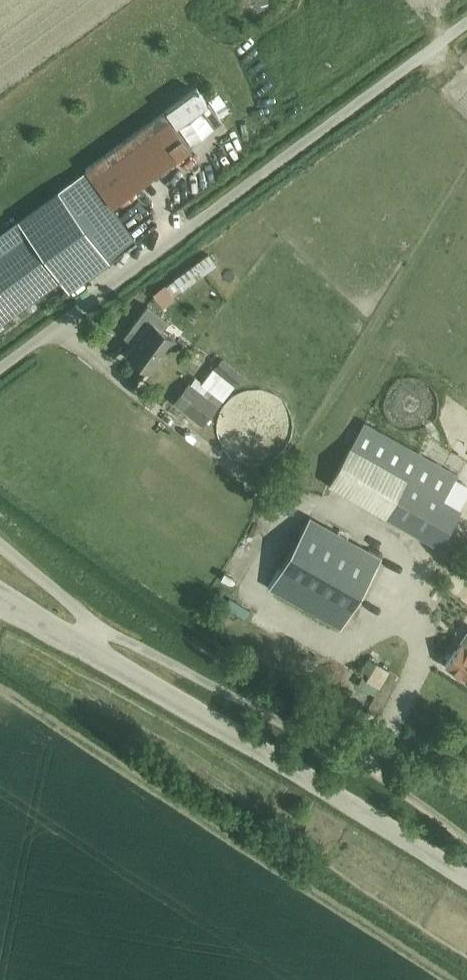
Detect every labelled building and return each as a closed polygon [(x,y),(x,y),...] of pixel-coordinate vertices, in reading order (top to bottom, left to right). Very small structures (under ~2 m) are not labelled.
[(195,87),(165,109),(176,123),(205,101),(195,87)] [(191,146),(164,111),(85,169),(111,205),(191,146)] [(68,290),(135,240),(84,171),(0,232),(0,244),(4,250),(0,253),(0,324),(60,279),(68,290)] [(207,253),(195,262),(203,273),(215,264),(207,253)] [(164,284),(152,293),(161,307),(174,299),(164,284)] [(133,343),(126,353),(149,371),(174,338),(161,329),(167,321),(146,305),(123,336),(133,343)] [(221,358),(213,368),(235,385),(243,375),(221,358)] [(190,383),(174,403),(183,409),(202,424),(218,405),(207,397),(198,390),(190,383)] [(213,390),(207,397),(218,405),(223,399),(213,390)] [(364,422),(329,484),(437,546),(459,507),(443,499),(457,475),(364,422)] [(379,557),(310,517),(269,587),(339,627),(379,557)] [(460,641),(445,664),(466,678),(465,679),(466,680),(466,646),(460,641)]
